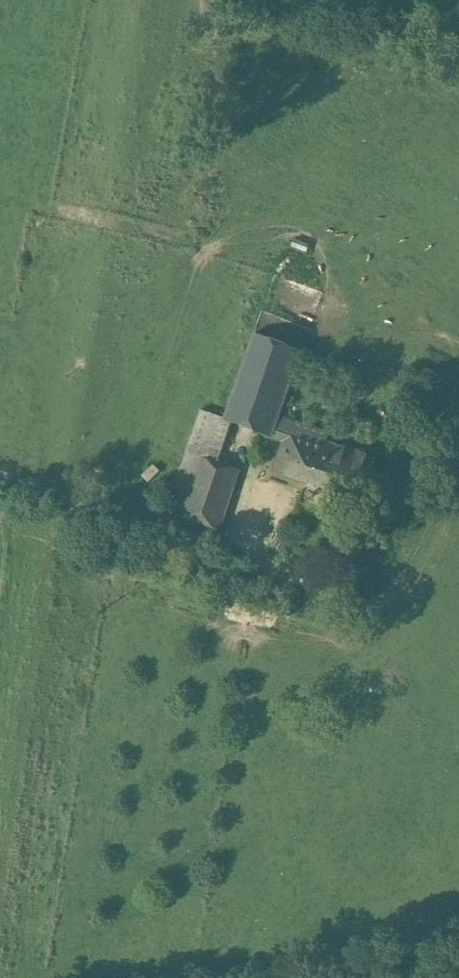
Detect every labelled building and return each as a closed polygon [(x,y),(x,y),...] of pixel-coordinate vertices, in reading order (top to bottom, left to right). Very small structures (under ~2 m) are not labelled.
[(303,353),(256,335),(225,418),(225,419),(232,422),(271,437),(276,424),(279,416),(303,353)] [(225,418),(201,409),(186,454),(201,459),(201,458),(217,464),(232,422),(225,419),(225,418)] [(276,424),(327,441),(329,433),(279,416),(276,424)] [(327,441),(276,424),(271,437),(283,441),(273,469),(311,481),(327,441)] [(375,457),(327,441),(311,481),(386,506),(394,481),(374,474),(378,463),(373,462),(375,457)] [(186,454),(165,512),(180,517),(201,459),(186,454)] [(217,464),(201,458),(201,459),(180,517),(217,530),(238,471),(217,464)]
